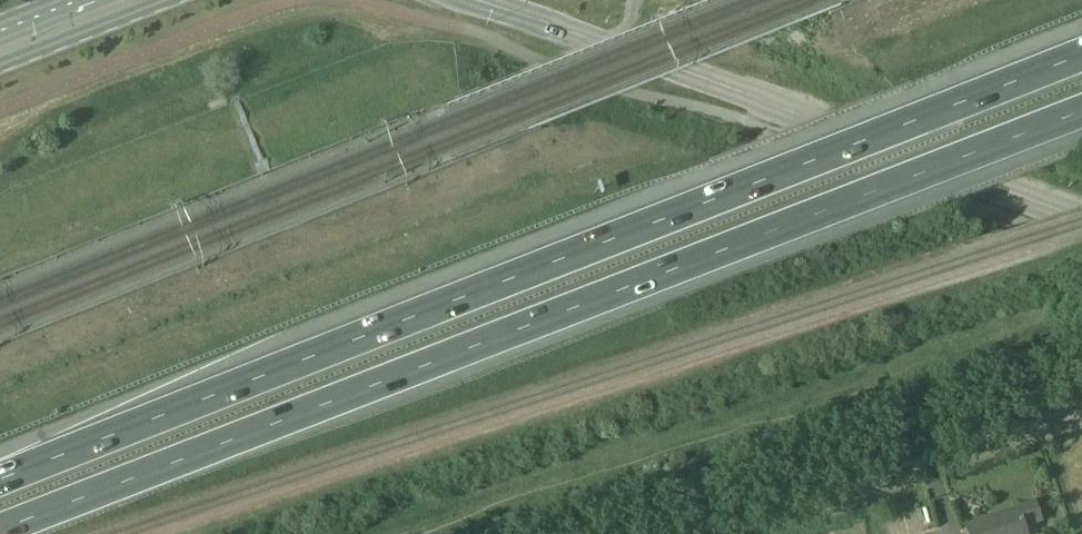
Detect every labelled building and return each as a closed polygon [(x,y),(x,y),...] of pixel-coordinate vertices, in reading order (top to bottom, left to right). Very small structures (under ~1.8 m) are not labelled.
[(1024,528),(1041,522),(1035,504),(965,528),(967,533),(1026,533),(1024,528)]
